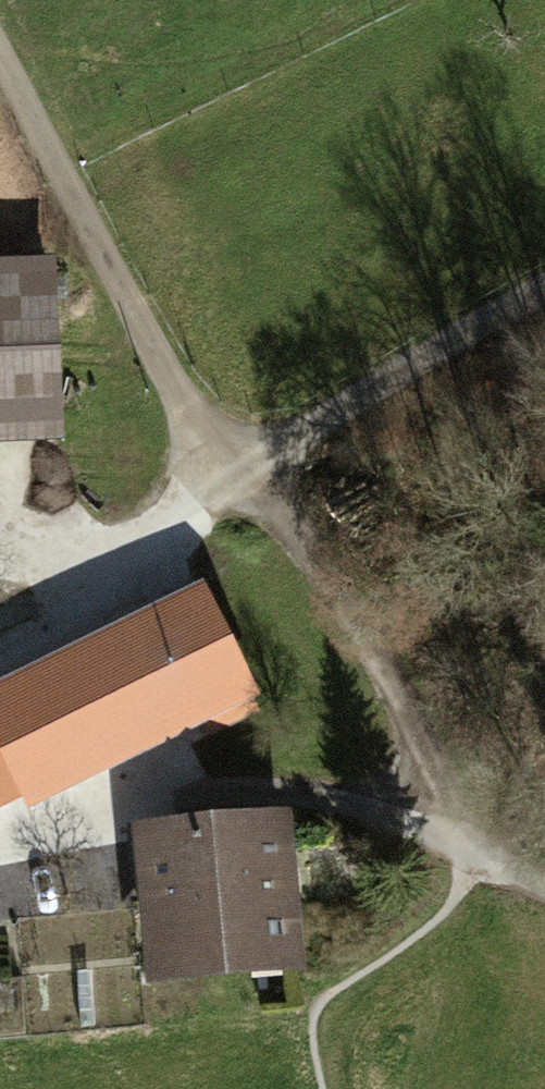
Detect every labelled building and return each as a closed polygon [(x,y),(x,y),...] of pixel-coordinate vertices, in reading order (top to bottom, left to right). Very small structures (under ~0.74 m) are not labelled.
[(0,265),(0,444),(50,443),(45,263),(0,265)] [(0,705),(0,809),(51,786),(12,700),(0,705)] [(290,822),(132,837),(147,997),(305,982),(290,822)]
